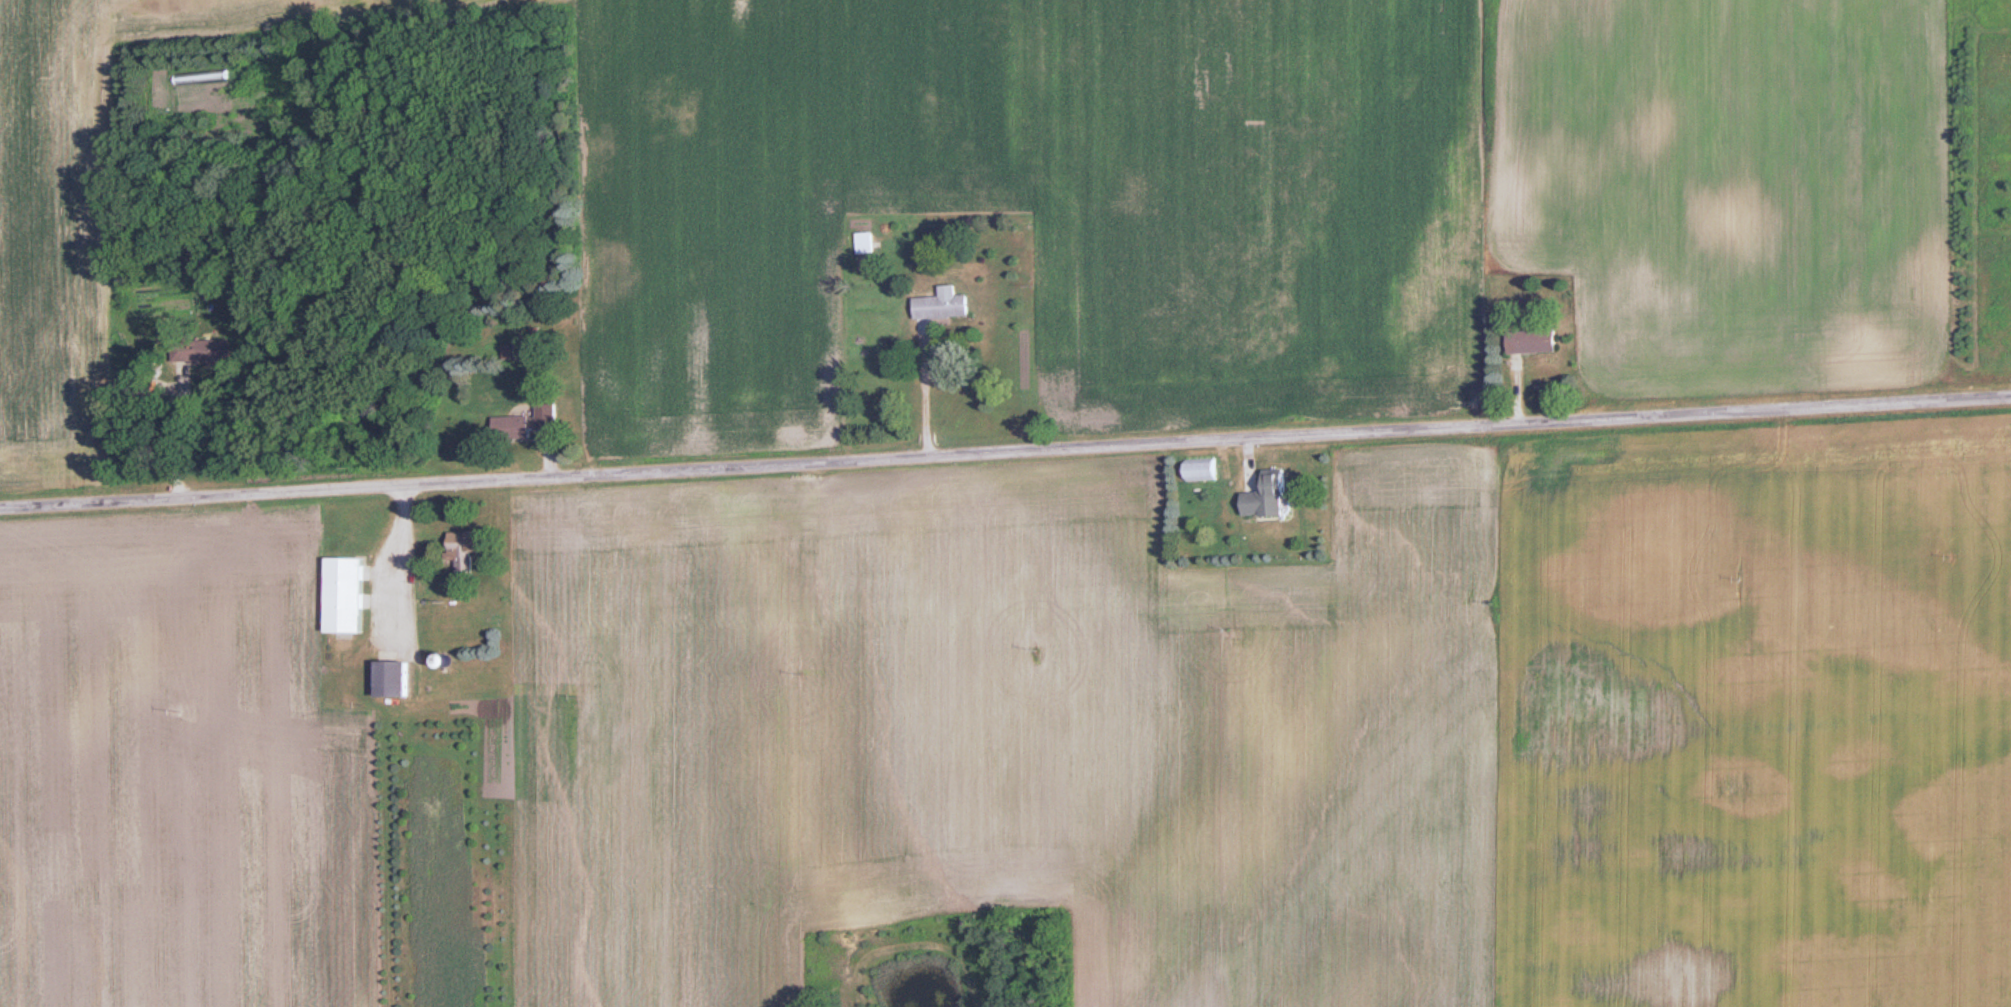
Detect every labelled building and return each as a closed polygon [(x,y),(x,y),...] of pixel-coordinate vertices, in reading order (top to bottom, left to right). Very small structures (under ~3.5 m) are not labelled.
[(873,232),(856,232),(856,253),(873,253),(873,232)] [(915,297),(916,318),(970,317),(969,294),(957,294),(957,285),(942,285),(942,296),(915,297)] [(1557,330),(1508,330),(1508,353),(1557,353),(1557,330)] [(176,339),(176,361),(231,361),(231,339),(176,339)] [(556,403),(536,403),(536,415),(493,415),(493,435),(556,435),(556,403)] [(1216,480),(1216,459),(1185,459),(1185,480),(1216,480)] [(1242,492),(1243,516),(1288,515),(1286,468),(1265,469),(1266,491),(1242,492)] [(449,560),(456,560),(456,573),(473,573),(473,551),(481,551),(481,531),(449,531),(449,560)] [(363,633),(363,557),(327,557),(327,633),(363,633)] [(377,697),(409,697),(409,660),(377,660),(377,697)]
